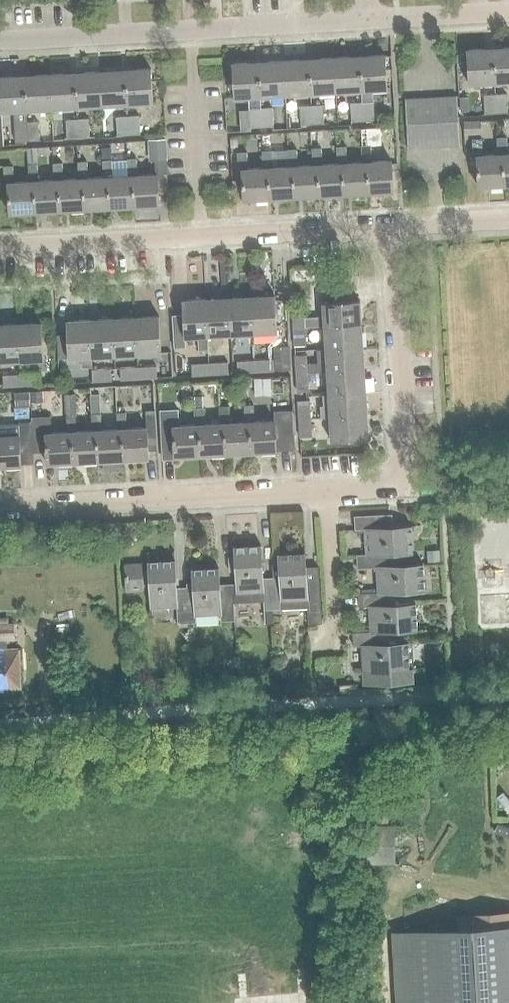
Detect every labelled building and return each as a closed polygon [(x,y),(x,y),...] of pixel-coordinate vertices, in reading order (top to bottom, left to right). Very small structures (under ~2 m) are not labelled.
[(508,80),(508,47),(492,48),(494,81),(508,80)] [(469,83),(494,81),(492,48),(467,50),(469,83)] [(385,55),(358,56),(360,89),(387,88),(385,55)] [(358,56),(333,58),(335,91),(360,89),(358,56)] [(333,58),(308,59),(310,92),(335,91),(333,58)] [(308,59),(283,61),(285,94),(310,92),(308,59)] [(283,61),(258,62),(260,95),(285,94),(283,61)] [(235,97),(260,95),(258,62),(232,64),(235,97)] [(151,68),(124,70),(126,103),(153,102),(151,68)] [(124,70),(99,71),(101,105),(126,103),(124,70)] [(76,106),(101,105),(99,71),(74,73),(76,106)] [(51,108),(76,106),(74,73),(49,74),(51,108)] [(25,109),(51,108),(49,74),(23,76),(25,109)] [(26,122),(25,109),(23,76),(0,77),(0,111),(14,110),(16,140),(27,139),(26,122)] [(485,113),(496,112),(495,95),(484,96),(485,113)] [(506,95),(495,95),(496,112),(508,112),(506,95)] [(444,97),(445,121),(458,121),(457,96),(444,97)] [(459,96),(460,112),(469,111),(468,96),(459,96)] [(418,98),(419,123),(432,122),(431,97),(418,98)] [(445,121),(444,97),(431,97),(432,122),(445,121)] [(419,123),(418,98),(405,99),(406,123),(419,123)] [(352,120),(362,119),(361,102),(351,103),(352,120)] [(373,102),(361,102),(362,119),(374,119),(373,102)] [(312,123),(311,105),(300,106),(301,123),(312,123)] [(323,105),(311,105),(312,123),(324,122),(323,105)] [(271,108),(261,109),(262,126),(272,125),(271,108)] [(262,126),(261,109),(248,109),(249,126),(262,126)] [(138,115),(127,116),(128,133),(139,132),(138,115)] [(118,133),(128,133),(127,116),(117,116),(118,133)] [(76,118),(65,119),(66,137),(78,136),(76,118)] [(87,118),(76,118),(78,136),(89,135),(87,118)] [(480,121),(480,120),(463,121),(464,134),(481,133),(480,121)] [(37,121),(26,122),(27,139),(38,138),(37,121)] [(433,147),(446,146),(445,121),(432,122),(433,147)] [(445,121),(446,146),(459,145),(458,121),(445,121)] [(419,123),(421,147),(433,147),(432,122),(419,123)] [(419,123),(406,123),(408,148),(421,147),(419,123)] [(382,127),(363,129),(364,145),(370,145),(383,144),(382,127)] [(503,185),(508,185),(508,153),(507,153),(506,137),(497,138),(497,154),(498,154),(501,154),(503,185)] [(164,139),(148,139),(148,140),(149,155),(154,155),(155,161),(165,160),(168,160),(166,138),(164,139)] [(503,185),(501,154),(498,154),(497,154),(482,155),(481,139),(472,140),(473,157),(476,157),(478,187),(503,185)] [(362,162),(365,162),(367,193),(393,192),(391,160),(371,161),(370,145),(364,145),(361,146),(362,162)] [(367,193),(365,162),(362,162),(346,162),(345,146),(336,147),(337,163),(337,164),(340,163),(342,194),(367,193)] [(101,147),(102,160),(110,160),(111,160),(111,147),(101,147)] [(342,194),(340,163),(337,164),(337,163),(321,164),(320,148),(311,148),(312,165),(316,165),(318,196),(342,194)] [(318,196),(316,165),(312,165),(296,166),(295,149),(287,150),(287,166),(291,166),(293,197),(318,196)] [(293,197),(291,166),(287,166),(272,167),(271,151),(262,151),(262,168),(267,168),(269,199),(293,197)] [(269,199),(267,168),(262,168),(247,169),(247,152),(237,153),(238,171),(242,170),(243,200),(269,199)] [(127,159),(128,176),(131,176),(133,207),(159,205),(157,174),(137,175),(136,158),(127,159)] [(131,176),(128,176),(112,177),(111,160),(110,160),(102,160),(103,177),(103,178),(106,177),(108,208),(133,207),(131,176)] [(108,208),(106,177),(103,178),(103,177),(87,178),(86,161),(77,162),(78,178),(78,179),(82,179),(83,209),(108,208)] [(83,209),(82,179),(78,179),(78,178),(62,179),(61,163),(52,163),(53,180),(54,181),(57,181),(59,211),(83,209)] [(59,211),(57,181),(54,181),(53,180),(37,181),(36,164),(28,164),(29,181),(29,182),(32,182),(34,212),(59,211)] [(34,212),(32,182),(29,182),(29,181),(12,182),(11,166),(3,166),(4,184),(7,183),(9,214),(34,212)] [(350,281),(349,269),(334,270),(334,282),(350,281)] [(306,332),(305,327),(324,326),(361,324),(360,300),(350,301),(349,290),(322,292),(323,316),(305,318),(304,312),(293,313),(295,332),(306,332)] [(277,333),(275,295),(252,296),(254,334),(277,333)] [(252,296),(229,297),(231,335),(254,334),(252,296)] [(231,335),(229,297),(206,299),(208,336),(231,335)] [(182,300),(183,315),(172,315),(174,347),(185,347),(185,338),(198,337),(199,350),(208,350),(208,336),(206,299),(182,300)] [(137,354),(161,353),(159,316),(136,317),(137,354)] [(137,354),(136,317),(113,318),(114,356),(137,354)] [(114,356),(113,318),(90,319),(92,357),(114,356)] [(92,367),(92,357),(90,319),(66,321),(67,334),(57,335),(58,359),(81,357),(81,367),(92,367)] [(44,360),(42,322),(18,323),(20,361),(44,360)] [(18,323),(0,324),(0,362),(20,361),(18,323)] [(361,324),(324,326),(325,349),(363,346),(361,324)] [(307,346),(306,332),(295,332),(295,346),(307,346)] [(272,344),(274,368),(288,367),(287,343),(272,344)] [(297,378),(308,377),(308,373),(327,372),(364,369),(363,346),(325,349),(326,362),(307,363),(307,354),(295,355),(297,378)] [(272,356),(255,357),(255,369),(273,367),(272,356)] [(237,370),(255,369),(255,357),(237,358),(237,370)] [(209,360),(209,372),(227,370),(226,359),(209,360)] [(192,373),(209,372),(209,360),(192,362),(192,373)] [(156,375),(155,364),(138,365),(138,376),(156,375)] [(138,376),(138,365),(120,366),(120,377),(138,376)] [(92,368),(93,379),(110,378),(110,367),(92,368)] [(364,369),(327,372),(328,394),(365,392),(364,369)] [(20,373),(21,384),(39,382),(38,371),(20,373)] [(21,384),(20,373),(2,374),(2,385),(21,384)] [(309,389),(308,377),(297,378),(297,390),(309,389)] [(30,406),(29,391),(14,392),(15,407),(30,406)] [(44,402),(43,391),(31,391),(31,402),(44,402)] [(76,413),(75,392),(63,393),(64,414),(76,413)] [(367,415),(365,392),(328,394),(323,395),(323,406),(320,406),(321,418),(330,417),(367,415)] [(100,394),(90,394),(91,414),(101,414),(100,394)] [(203,395),(193,396),(194,409),(203,409),(203,395)] [(297,398),(299,423),(311,423),(309,398),(297,398)] [(276,451),(275,435),(293,434),(292,410),(273,411),(274,420),(254,421),(253,405),(244,406),(245,422),(245,425),(249,425),(251,452),(276,451)] [(220,426),(224,426),(226,454),(251,452),(249,425),(245,425),(245,422),(229,424),(228,407),(219,408),(220,424),(220,426)] [(226,454),(224,426),(220,426),(220,424),(204,425),(203,409),(194,409),(195,426),(195,427),(199,427),(201,456),(226,454)] [(149,458),(148,450),(157,450),(155,410),(146,411),(147,427),(127,429),(126,412),(117,413),(117,429),(117,431),(121,431),(123,459),(149,458)] [(179,426),(178,410),(160,411),(161,442),(174,442),(175,457),(201,456),(199,427),(195,427),(195,426),(179,426)] [(123,459),(121,431),(117,431),(117,429),(101,430),(101,414),(91,414),(92,431),(92,432),(96,432),(98,461),(123,459)] [(75,415),(66,416),(67,432),(67,433),(71,433),(73,462),(98,461),(96,432),(92,432),(92,431),(76,432),(75,415)] [(367,415),(330,417),(331,441),(368,439),(367,415)] [(31,422),(33,450),(33,452),(46,451),(47,464),(73,462),(71,433),(67,433),(67,432),(51,433),(50,416),(31,417),(31,422)] [(31,422),(18,422),(18,424),(0,425),(0,466),(21,465),(20,450),(33,450),(31,422)] [(311,432),(311,423),(299,423),(299,433),(311,432)] [(366,554),(366,558),(392,555),(392,566),(399,565),(399,554),(411,553),(409,526),(384,528),(384,514),(354,516),(355,529),(365,529),(367,554),(366,554)] [(279,576),(272,577),(263,577),(261,545),(234,547),(234,556),(227,556),(228,570),(236,570),(236,584),(229,584),(229,588),(229,589),(231,589),(232,602),(233,602),(263,600),(263,610),(274,609),(274,607),(281,607),(279,576)] [(439,549),(427,550),(428,562),(440,561),(439,549)] [(272,577),(279,576),(281,607),(274,607),(274,609),(281,609),(306,607),(307,624),(321,623),(318,567),(312,567),(312,571),(306,571),(305,553),(278,555),(278,564),(271,564),(272,577)] [(378,592),(378,596),(395,595),(395,592),(422,590),(420,564),(399,565),(392,566),(392,555),(366,558),(366,554),(356,554),(357,568),(377,567),(379,592),(378,592)] [(195,616),(194,616),(192,593),(187,594),(187,593),(177,593),(175,560),(147,562),(148,571),(142,571),(141,564),(125,565),(127,592),(143,591),(143,584),(148,584),(150,613),(177,612),(178,623),(195,622),(195,616)] [(232,602),(231,589),(229,589),(229,588),(219,589),(218,566),(191,568),(192,581),(186,581),(187,593),(187,594),(192,593),(194,616),(195,616),(194,615),(219,614),(219,620),(233,619),(232,602)] [(395,595),(378,596),(378,592),(359,593),(360,606),(369,606),(371,631),(370,631),(371,634),(388,633),(389,644),(389,643),(388,631),(415,629),(413,602),(395,603),(395,595)] [(18,648),(6,649),(6,639),(14,639),(13,624),(0,624),(0,692),(3,692),(3,689),(20,688),(18,648)] [(353,646),(359,645),(361,671),(353,672),(353,673),(360,672),(361,685),(412,682),(411,668),(407,668),(405,642),(389,643),(389,644),(388,633),(371,634),(370,631),(353,632),(353,646)] [(366,856),(397,856),(397,818),(366,818),(366,856)] [(338,856),(355,856),(355,846),(339,846),(338,856)] [(457,931),(508,928),(508,911),(456,914),(457,931)] [(457,931),(405,934),(409,1002),(508,1002),(508,928),(457,931)]
